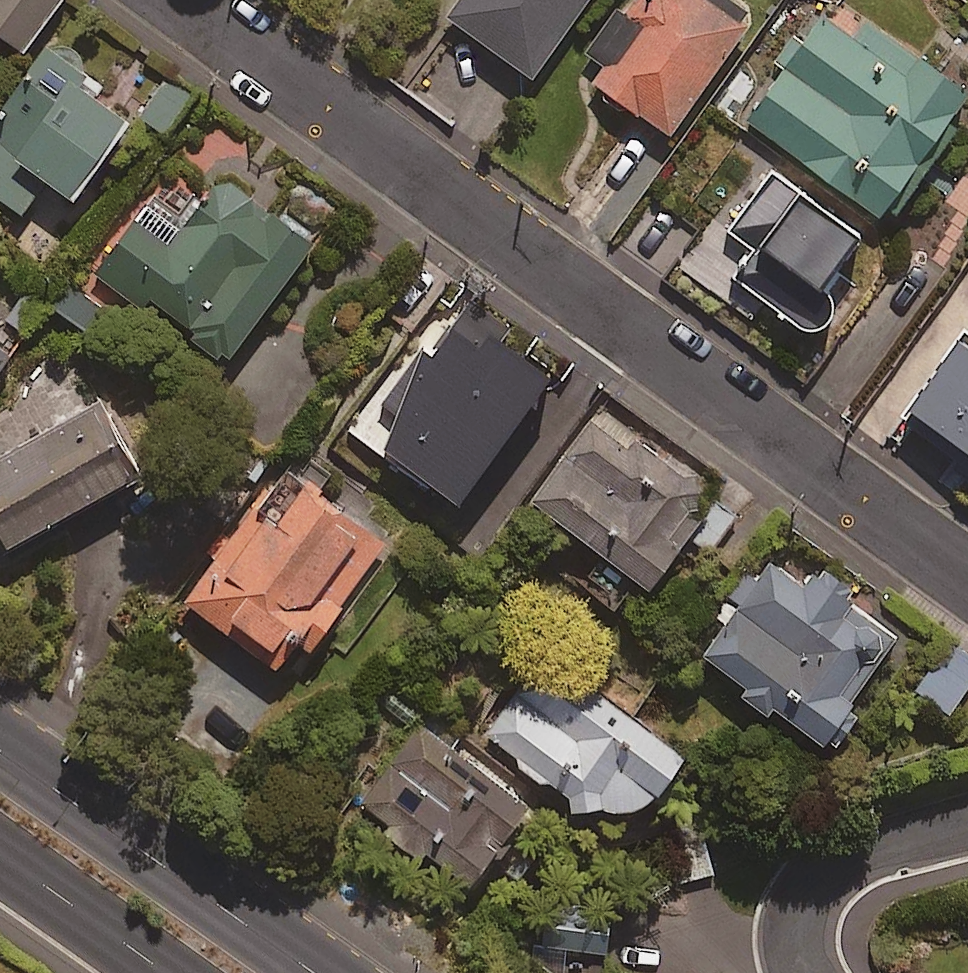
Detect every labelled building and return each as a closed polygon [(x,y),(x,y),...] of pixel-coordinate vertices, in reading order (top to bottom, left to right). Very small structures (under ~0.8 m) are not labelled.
[(67,0),(0,0),(0,36),(27,55),(68,0),(67,0)] [(453,25),(542,86),(601,0),(470,0),(453,25)] [(708,0),(648,0),(633,22),(624,16),(595,57),(611,69),(599,87),(677,142),(754,32),(708,0)] [(826,22),(753,127),(901,231),(967,136),(967,92),(901,45),(887,65),(826,22)] [(53,54),(0,129),(0,198),(27,218),(50,185),(85,210),(140,132),(88,95),(96,84),(53,54)] [(202,104),(169,79),(138,121),(171,146),(202,104)] [(230,375),(322,253),(217,175),(181,223),(156,204),(101,278),(145,311),(153,301),(203,338),(195,349),(230,375)] [(845,316),(839,304),(877,253),(774,177),(732,235),(750,249),(730,275),(820,340),(834,337),(842,330),(845,316)] [(0,307),(0,319),(31,340),(51,310),(14,285),(0,307)] [(77,290),(60,316),(102,344),(119,318),(77,290)] [(898,430),(967,482),(967,341),(965,339),(898,430)] [(16,363),(0,353),(0,386),(16,363)] [(105,408),(0,466),(0,544),(10,562),(148,485),(105,408)] [(690,558),(727,508),(641,445),(634,454),(594,425),(535,506),(667,603),(696,563),(690,558)] [(190,606),(289,678),(309,651),(323,661),(357,615),(348,609),(393,548),(288,471),(190,606)] [(854,590),(822,566),(804,590),(779,571),(711,663),(755,695),(749,704),(784,730),(791,722),(848,765),(876,728),(857,715),(900,657),(838,612),(854,590)] [(949,650),(921,698),(955,718),(967,697),(967,662),(949,650)] [(668,820),(701,774),(589,694),(581,705),(535,672),(486,740),(577,805),(579,822),(668,820)] [(540,817),(423,727),(363,805),(480,895),(540,817)] [(715,875),(702,833),(673,841),(685,884),(715,875)] [(550,929),(549,956),(618,960),(619,932),(550,929)]
